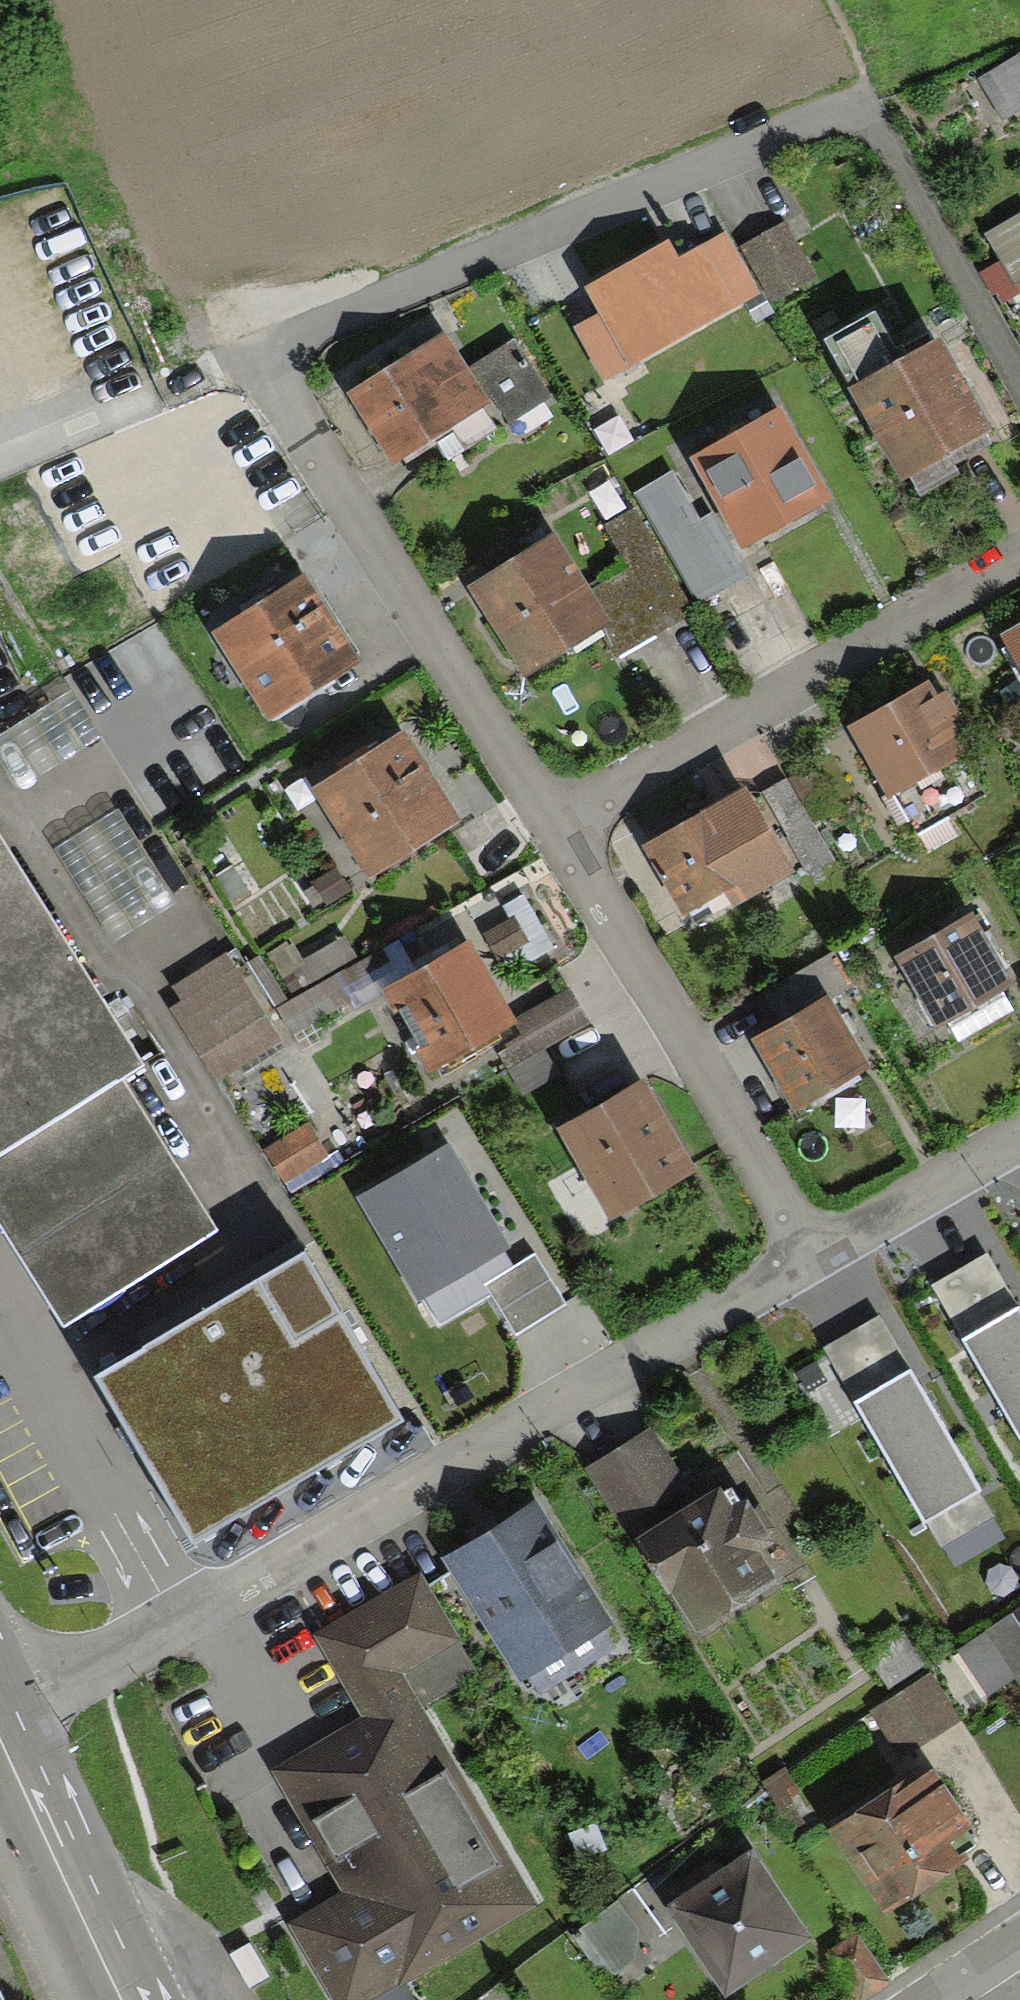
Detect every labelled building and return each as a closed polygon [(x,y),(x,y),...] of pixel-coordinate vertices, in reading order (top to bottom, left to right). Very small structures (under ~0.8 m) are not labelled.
[(990,124),(1019,108),(1019,66),(1019,65),(972,90),(990,124)] [(984,243),(1007,283),(1019,276),(1019,222),(984,243)] [(778,230),(745,250),(774,299),(807,279),(778,230)] [(598,300),(633,364),(725,310),(698,265),(672,280),(662,264),(598,300)] [(831,354),(908,490),(986,445),(938,361),(900,383),(871,331),(831,354)] [(441,353),(358,408),(398,466),(488,405),(505,430),(544,404),(510,355),(464,386),(441,353)] [(774,431),(706,470),(751,547),(819,507),(774,431)] [(671,483),(638,504),(700,603),(732,582),(671,483)] [(551,559),(478,601),(525,682),(601,637),(614,658),(686,616),(630,522),(609,535),(636,582),(615,594),(628,616),(596,635),(551,559)] [(304,594),(223,646),(273,724),(354,672),(304,594)] [(917,698),(861,731),(921,833),(977,800),(917,698)] [(401,751),(327,799),(378,878),(452,831),(401,751)] [(834,860),(790,786),(765,801),(808,875),(834,860)] [(741,801),(651,859),(697,931),(787,873),(741,801)] [(66,1331),(214,1236),(120,1090),(144,1074),(0,851),(0,1229),(66,1331)] [(969,931),(906,968),(943,1030),(1006,993),(969,931)] [(515,1059),(577,1022),(566,1003),(510,1037),(463,959),(400,997),(447,1075),(504,1040),(515,1059)] [(227,1074),(268,1047),(221,974),(179,1000),(227,1074)] [(823,1011),(765,1048),(806,1113),(864,1075),(823,1011)] [(591,1124),(568,1137),(618,1222),(694,1177),(619,1050),(583,1071),(564,1037),(504,1072),(517,1093),(559,1069),(591,1124)] [(330,1119),(269,1158),(285,1183),(346,1144),(330,1119)] [(448,1142),(354,1195),(413,1302),(508,1249),(448,1142)] [(301,1280),(104,1395),(194,1548),(391,1432),(301,1280)] [(957,1335),(1019,1444),(1019,1298),(957,1335)] [(910,1372),(856,1403),(924,1519),(978,1487),(910,1372)] [(644,1445),(596,1472),(687,1632),(772,1584),(726,1504),(689,1525),(644,1445)] [(520,1679),(599,1635),(537,1527),(459,1572),(520,1679)] [(523,1905),(393,1675),(452,1641),(421,1588),(323,1643),(374,1732),(288,1781),(356,1901),(298,1934),(335,1999),(355,1999),(523,1905)] [(965,1658),(987,1696),(1019,1677),(1019,1639),(1015,1630),(965,1658)] [(931,1688),(879,1717),(902,1756),(953,1727),(931,1688)] [(796,1805),(784,1783),(768,1792),(780,1814),(796,1805)] [(940,1786),(848,1838),(895,1922),(988,1869),(940,1786)] [(673,1926),(726,1998),(806,1938),(753,1866),(673,1926)] [(632,1938),(614,1914),(585,1936),(619,1981),(631,1970),(632,1938)]
